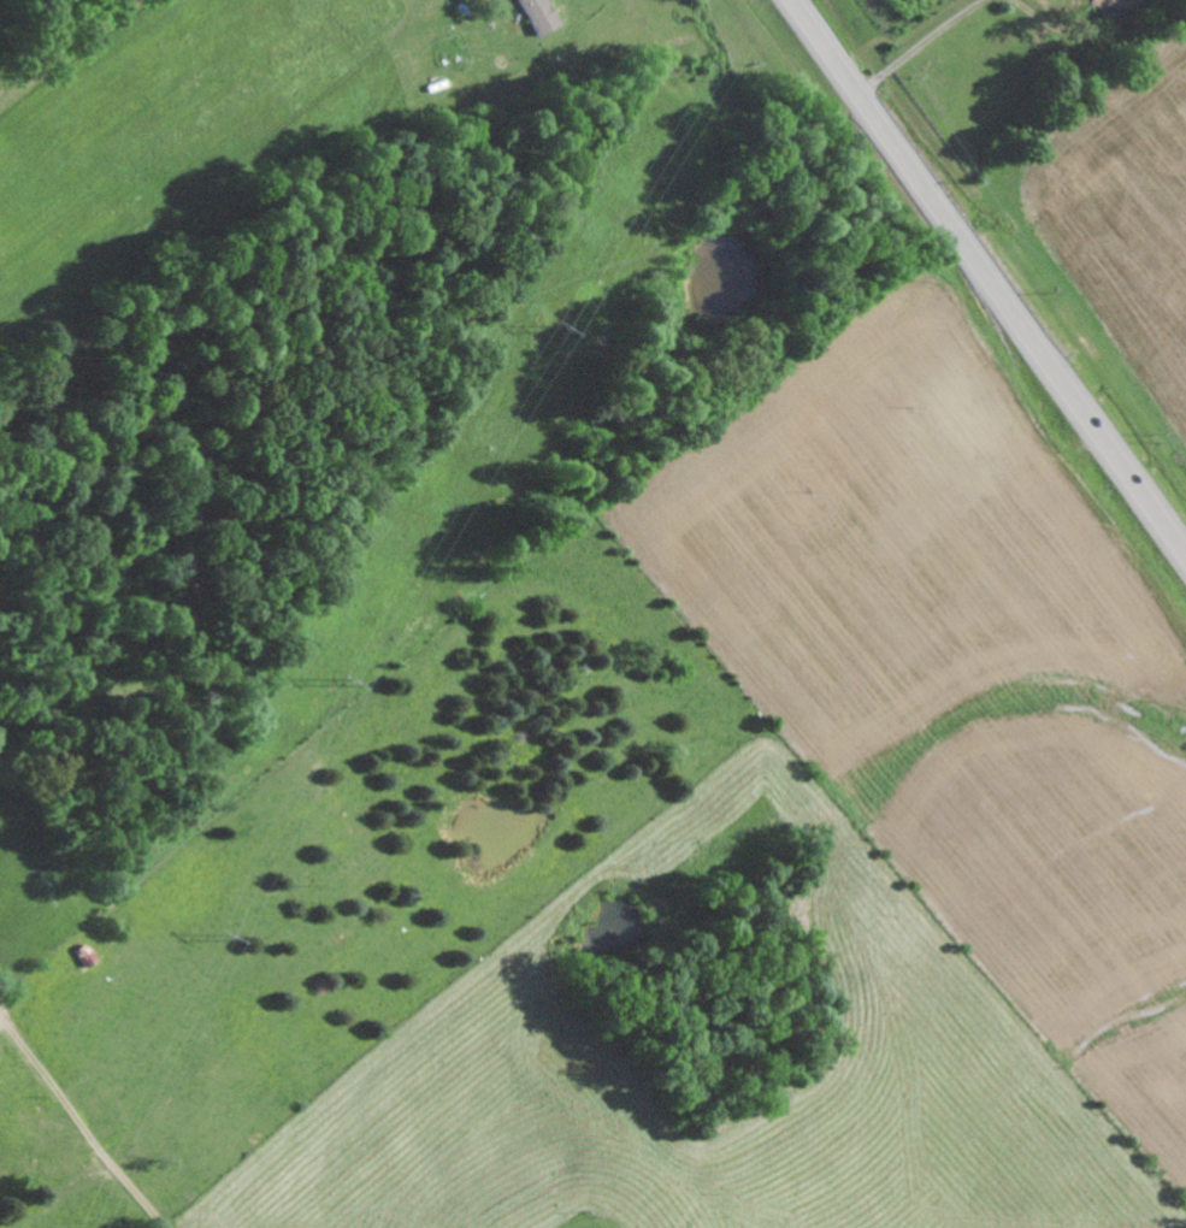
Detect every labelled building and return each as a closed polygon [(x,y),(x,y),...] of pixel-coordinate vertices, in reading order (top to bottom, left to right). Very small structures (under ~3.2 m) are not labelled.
[(528,35),(551,26),(541,0),(515,0),(528,35)]
